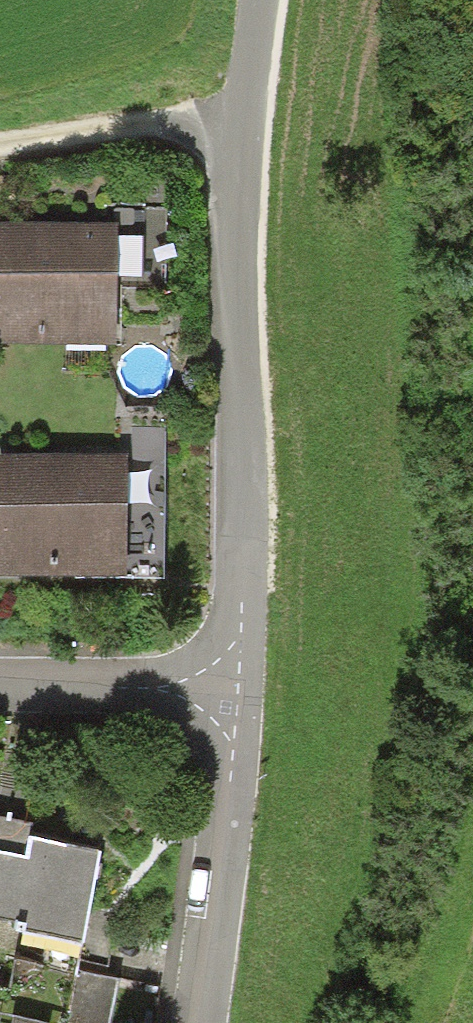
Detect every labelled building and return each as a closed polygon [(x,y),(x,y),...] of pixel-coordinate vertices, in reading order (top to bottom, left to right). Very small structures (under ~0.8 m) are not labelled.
[(0,226),(0,330),(109,333),(111,229),(0,226)] [(120,460),(0,458),(0,570),(119,571),(120,460)] [(0,838),(0,926),(45,935),(76,941),(93,856),(0,838)] [(0,987),(0,1022),(60,1022),(76,941),(45,935),(40,962),(14,957),(8,989),(0,987)]
